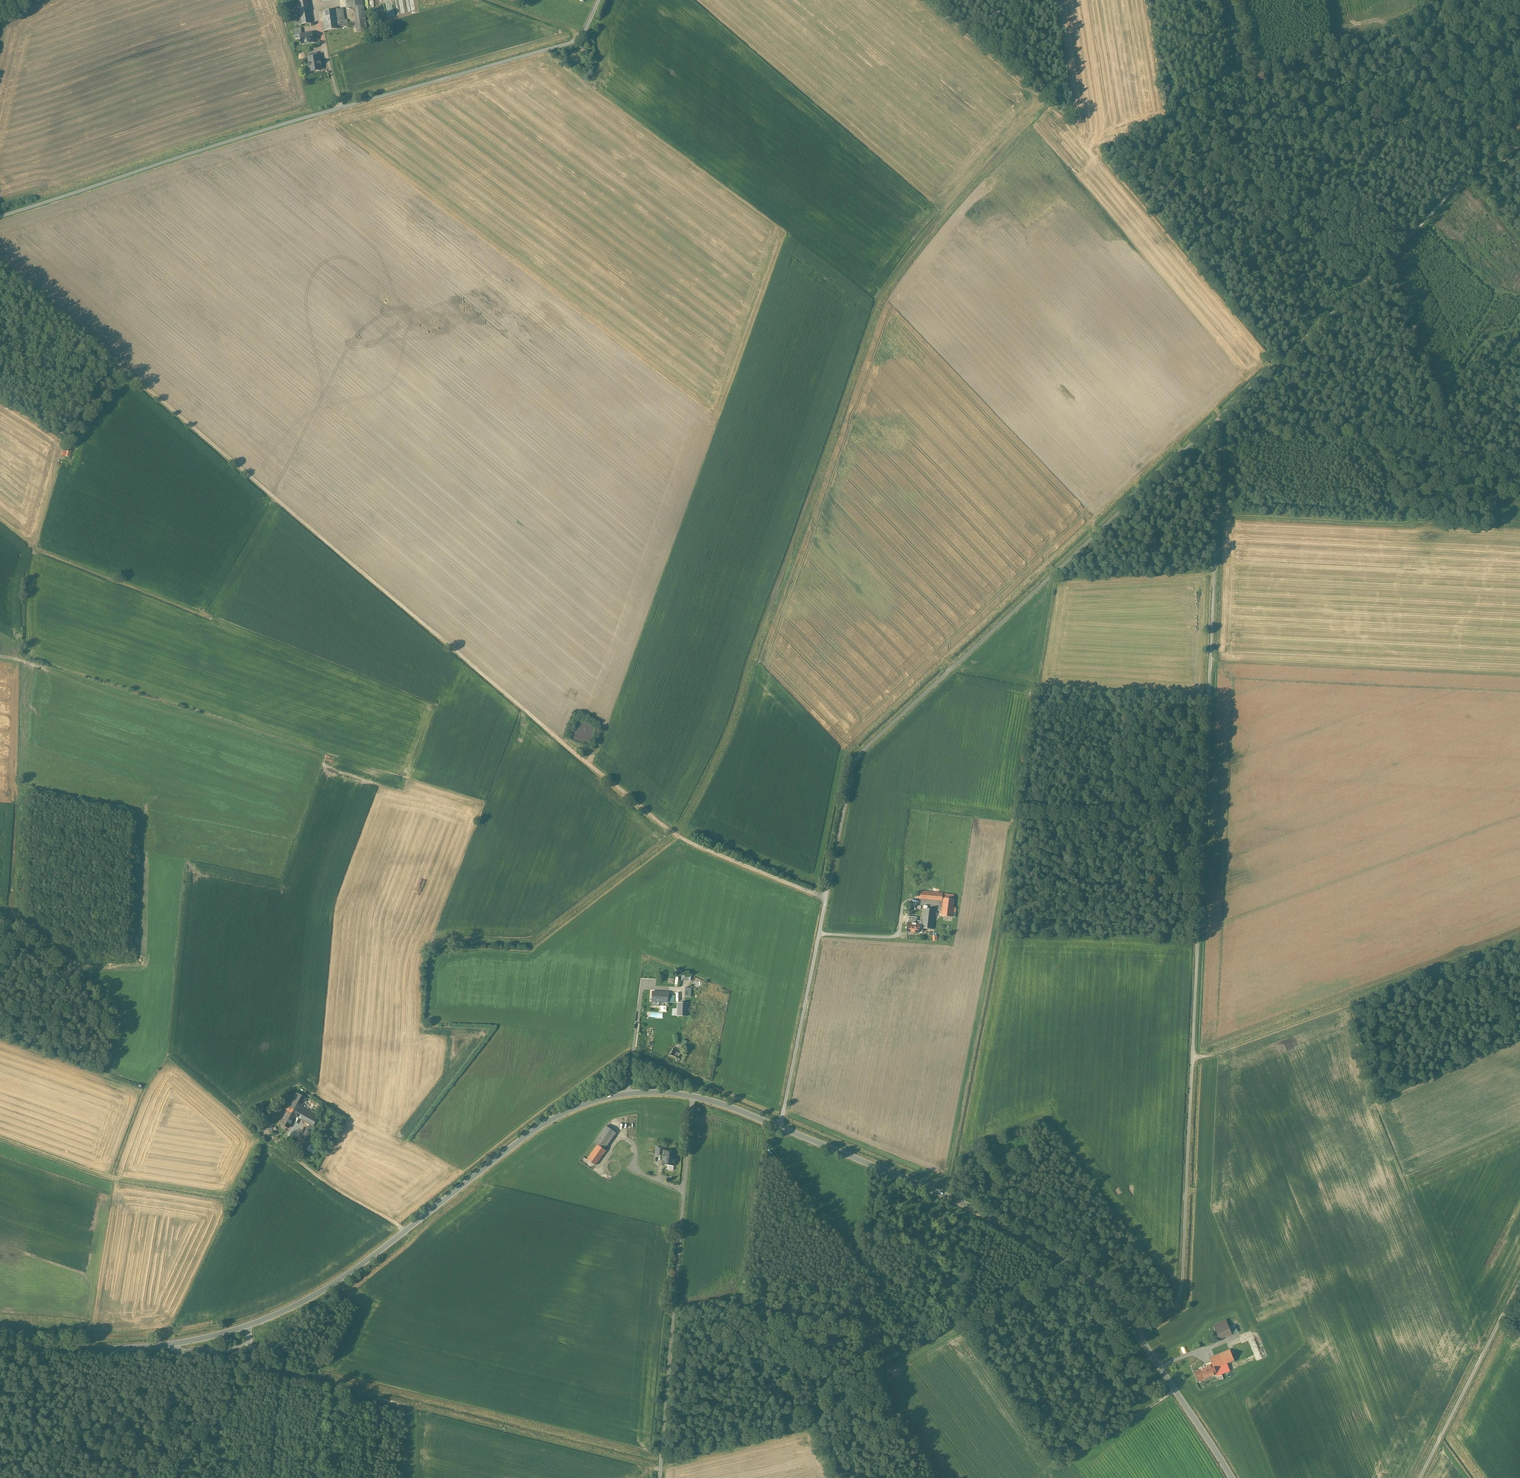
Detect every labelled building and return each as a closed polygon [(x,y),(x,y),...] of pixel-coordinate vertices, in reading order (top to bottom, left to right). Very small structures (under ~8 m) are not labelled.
[(292,1),(295,26),(310,23),(306,0),(301,0),(292,1)] [(347,8),(354,11),(353,7),(363,5),(362,0),(346,0),(347,8)] [(363,5),(353,7),(354,11),(357,32),(366,31),(363,11),(364,10),(363,5)] [(343,8),(323,12),(324,23),(322,23),(323,27),(325,26),(327,41),(340,39),(339,27),(348,25),(347,20),(345,20),(343,8)] [(302,28),(294,29),(295,35),(300,34),(301,44),(315,43),(314,32),(302,33),(302,28)] [(309,58),(308,58),(310,67),(311,67),(312,71),(321,70),(320,66),(321,66),(320,60),(319,60),(319,56),(318,56),(309,58)] [(943,893),(921,891),(920,895),(920,898),(942,900),(943,893)] [(954,899),(944,898),(941,916),(951,917),(952,910),(953,907),(954,899)] [(927,909),(924,909),(922,925),(920,924),(919,928),(923,928),(932,929),(935,910),(927,909)] [(913,923),(908,923),(907,932),(919,933),(919,928),(920,924),(913,923)] [(668,993),(652,992),(652,991),(651,1002),(652,1002),(652,1001),(668,1002),(668,1003),(668,992),(668,993)] [(688,1003),(678,1002),(677,1016),(687,1016),(688,1003)] [(673,1050),(669,1058),(679,1062),(681,1057),(675,1054),(677,1051),(673,1050)] [(294,1097),(286,1111),(287,1111),(296,1116),(301,1107),(303,1103),(294,1097)] [(318,1116),(301,1107),(296,1116),(303,1120),(310,1124),(313,1125),(318,1116)] [(296,1116),(287,1111),(280,1123),(288,1128),(295,1117),(295,1116),(296,1116)] [(266,1122),(259,1115),(257,1117),(264,1124),(266,1122)] [(606,1126),(594,1142),(598,1145),(604,1149),(616,1133),(606,1126)] [(306,1130),(301,1138),(305,1141),(310,1132),(307,1130),(306,1130)] [(303,1147),(290,1137),(285,1143),(299,1153),(303,1147)] [(315,1149),(310,1145),(306,1149),(313,1154),(316,1150),(315,1149)] [(598,1145),(587,1159),(595,1165),(606,1150),(604,1149),(598,1145)] [(665,1148),(656,1147),(655,1154),(663,1156),(664,1151),(665,1148)] [(664,1151),(663,1156),(662,1164),(665,1164),(666,1165),(668,1166),(669,1165),(674,1165),(675,1152),(664,1151)] [(1226,1320),(1214,1325),(1216,1330),(1228,1325),(1226,1320)] [(1228,1325),(1216,1330),(1217,1332),(1218,1334),(1220,1339),(1232,1334),(1230,1328),(1228,1325)] [(1235,1326),(1230,1328),(1232,1334),(1238,1332),(1235,1326)] [(1230,1350),(1210,1357),(1213,1365),(1215,1369),(1235,1361),(1230,1350)] [(1235,1361),(1215,1369),(1216,1373),(1217,1376),(1228,1371),(1237,1368),(1235,1361)] [(1206,1367),(1202,1369),(1201,1368),(1200,1369),(1199,1369),(1200,1370),(1196,1371),(1199,1380),(1200,1380),(1204,1378),(1216,1373),(1215,1369),(1213,1365),(1206,1368),(1206,1367)]
